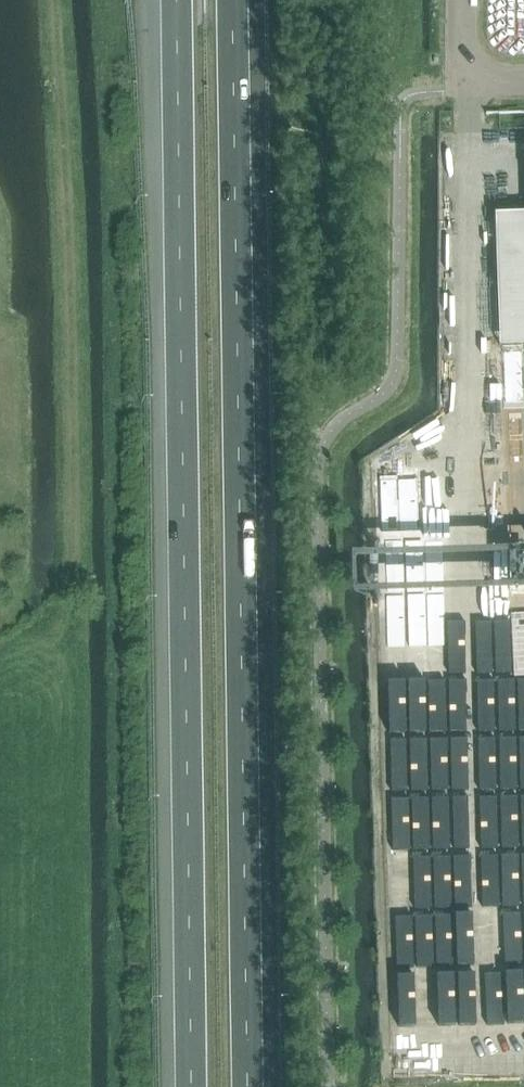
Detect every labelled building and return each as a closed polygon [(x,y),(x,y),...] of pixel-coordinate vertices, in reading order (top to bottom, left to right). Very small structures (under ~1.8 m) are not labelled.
[(384,473),(383,503),(409,504),(410,474),(384,473)] [(513,591),(523,591),(523,525),(511,526),(513,591)] [(463,591),(510,590),(509,529),(462,529),(463,591)] [(459,631),(457,665),(467,665),(466,679),(497,680),(496,695),(523,696),(523,664),(514,664),(515,643),(523,643),(523,597),(514,597),(513,633),(501,632),(503,601),(481,600),(480,631),(459,631)] [(477,924),(485,945),(506,937),(501,923),(491,927),(488,920),(477,924)] [(400,957),(386,958),(388,985),(402,985),(400,957)] [(513,963),(497,964),(498,991),(514,991),(513,963)] [(471,968),(473,1003),(482,1002),(482,991),(490,991),(489,968),(471,968)] [(518,1008),(516,993),(499,995),(501,1010),(518,1008)] [(422,1028),(421,997),(391,998),(392,1029),(422,1028)] [(458,1025),(459,1002),(441,1001),(441,1025),(458,1025)]
